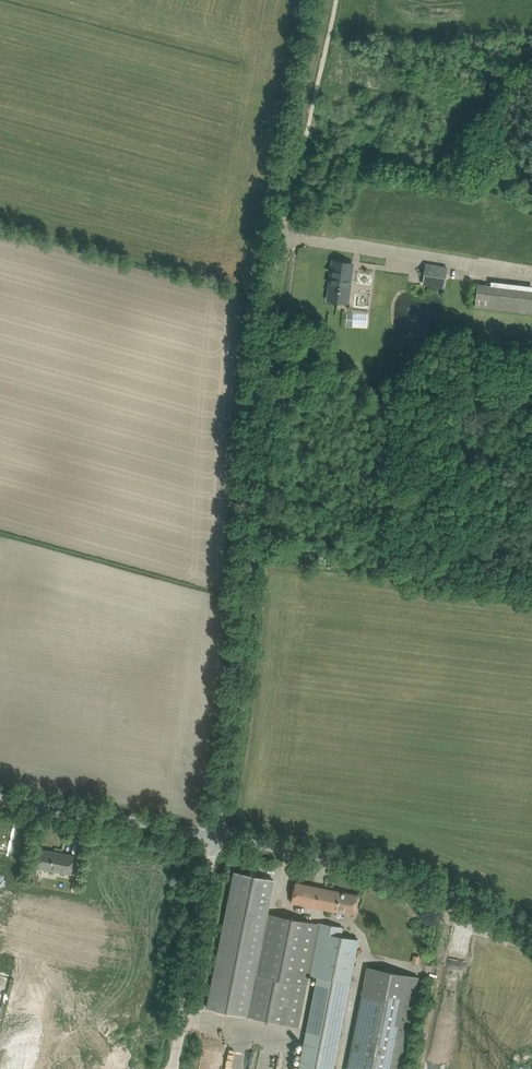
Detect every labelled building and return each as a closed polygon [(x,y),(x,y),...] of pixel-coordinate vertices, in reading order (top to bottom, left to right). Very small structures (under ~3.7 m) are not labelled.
[(328,300),(339,302),(348,303),(353,263),(333,261),(328,300)] [(422,284),(444,288),(448,267),(425,263),(422,284)] [(531,314),(531,289),(477,283),(475,307),(531,314)] [(368,327),(369,306),(370,306),(371,290),(362,290),(361,312),(347,311),(346,326),(368,327)] [(38,867),(71,873),(74,855),(41,849),(38,867)] [(358,939),(342,935),(343,928),(310,921),(267,913),(274,880),(235,872),(207,1008),(289,1024),(291,1025),(300,980),(308,981),(310,973),(319,975),(300,1068),(332,1068),(350,981),(358,939)] [(29,884),(36,885),(38,876),(31,874),(29,884)] [(332,910),(332,909),(354,913),(358,895),(296,882),(292,902),(332,910)] [(414,1002),(419,977),(367,966),(362,992),(351,1044),(356,1045),(352,1068),(400,1068),(414,1002)]
